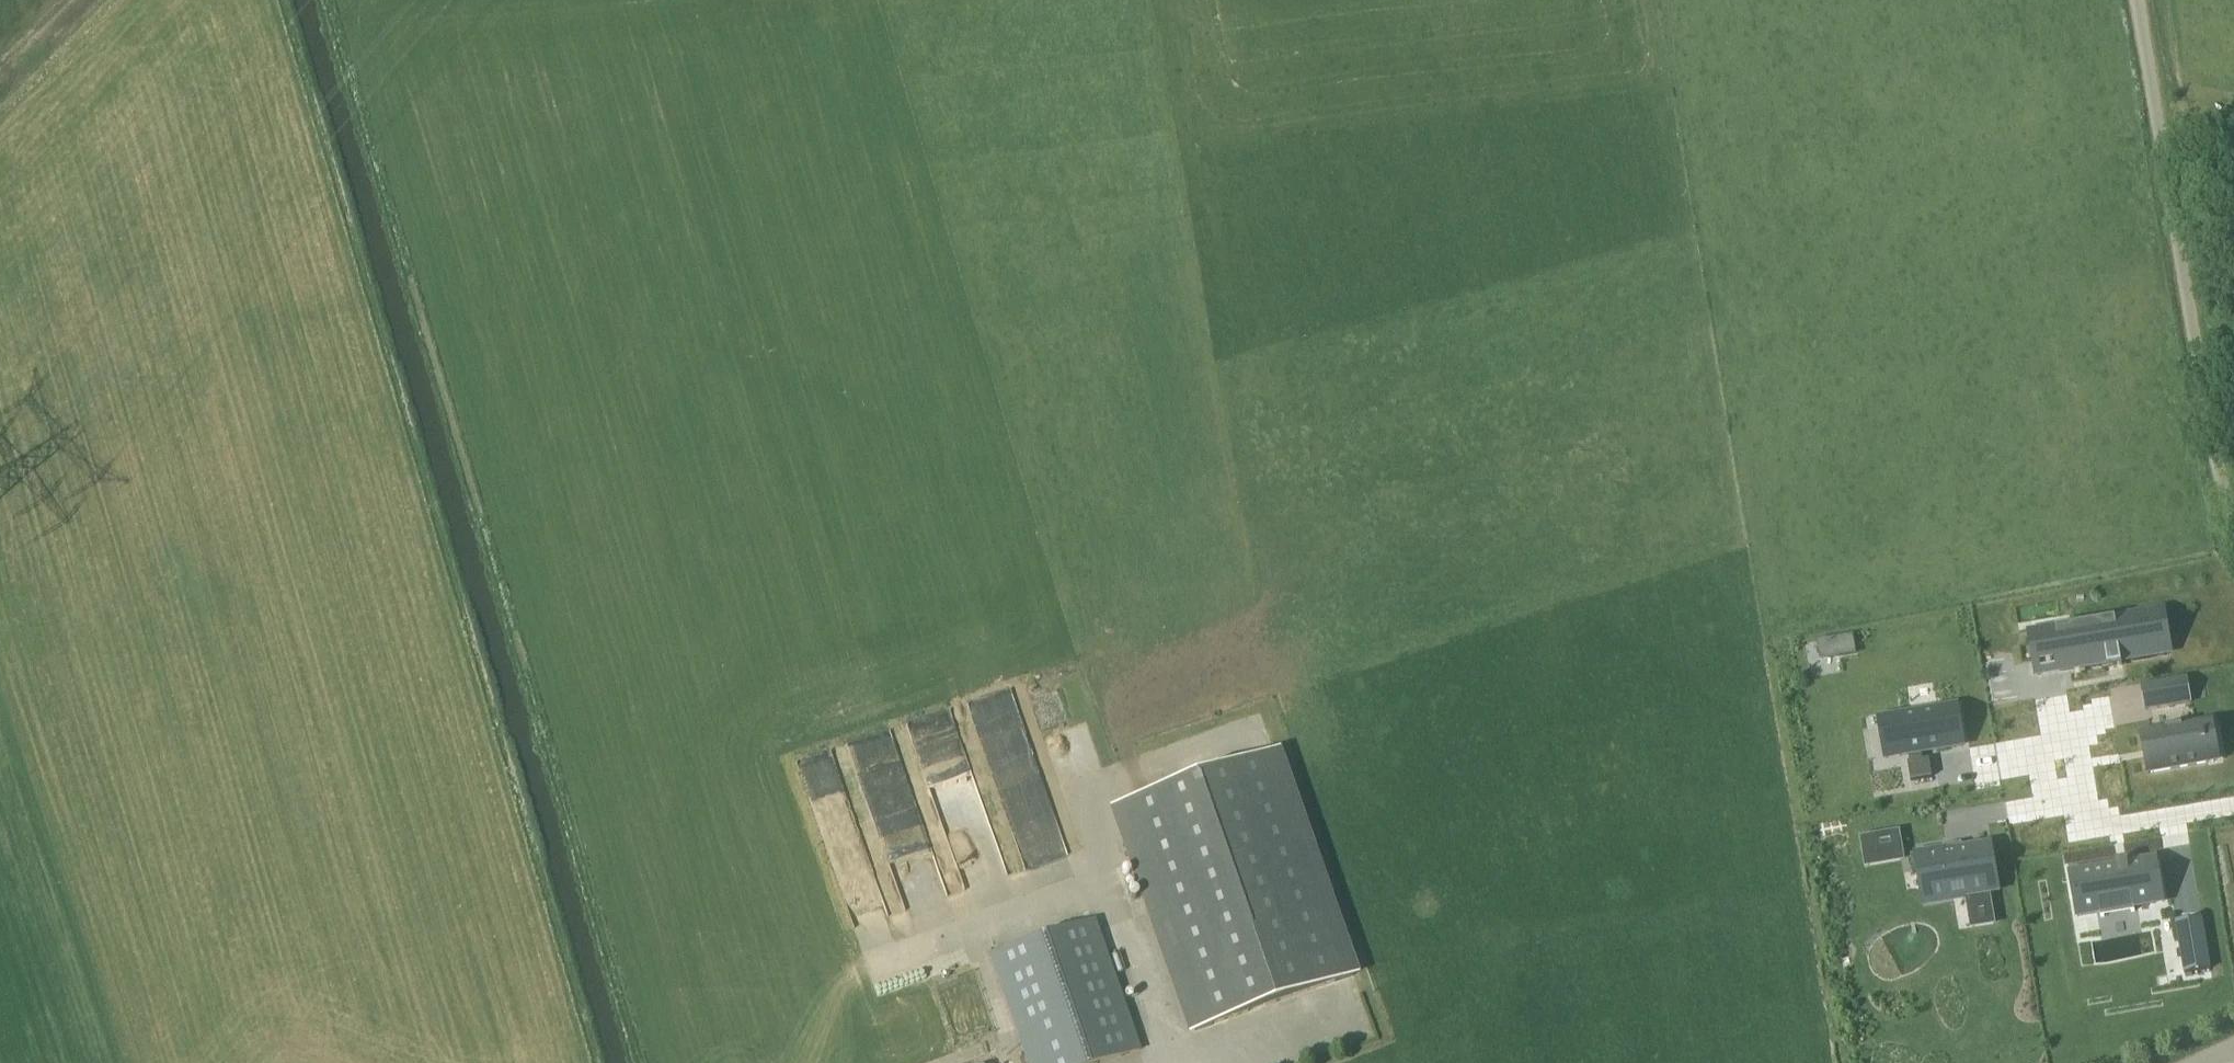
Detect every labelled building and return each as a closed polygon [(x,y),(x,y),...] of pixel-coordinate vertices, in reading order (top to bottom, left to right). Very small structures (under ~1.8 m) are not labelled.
[(2073,624),(2030,631),(2038,675),(2080,668),(2107,664),(2107,667),(2121,665),(2121,661),(2169,653),(2162,609),(2073,624)] [(1819,662),(1856,656),(1852,637),(1816,643),(1819,662)] [(2186,680),(2164,683),(2168,707),(2190,703),(2186,680)] [(1956,708),(1891,718),(1898,757),(1908,756),(1920,753),(1963,746),(1956,708)] [(2202,742),(2199,726),(2182,730),(2181,727),(2163,730),(2164,733),(2143,736),(2146,752),(2148,752),(2150,761),(2147,761),(2150,776),(2206,767),(2203,751),(2206,750),(2204,742),(2202,742)] [(1909,764),(1907,765),(1910,782),(1932,778),(1928,761),(1922,762),(1920,753),(1908,756),(1908,759),(1909,764)] [(1274,754),(1115,810),(1193,1033),(1352,977),(1274,754)] [(952,838),(990,827),(973,769),(936,780),(952,838)] [(1906,836),(1870,842),(1874,865),(1910,859),(1906,836)] [(1991,849),(1924,860),(1931,901),(1971,895),(1973,908),(1994,905),(1992,891),(1998,890),(1991,849)] [(2114,867),(2067,875),(2074,919),(2097,915),(2098,920),(2102,919),(2101,917),(2099,918),(2096,901),(2128,895),(2131,912),(2128,913),(2128,914),(2132,914),(2131,909),(2152,905),(2145,862),(2125,866),(2125,863),(2123,863),(2124,866),(2115,867),(2115,864),(2114,865),(2114,867)] [(1140,1050),(1094,918),(987,956),(1025,1062),(1104,1062),(1140,1050)] [(2205,945),(2180,949),(2184,976),(2210,972),(2205,945)]
